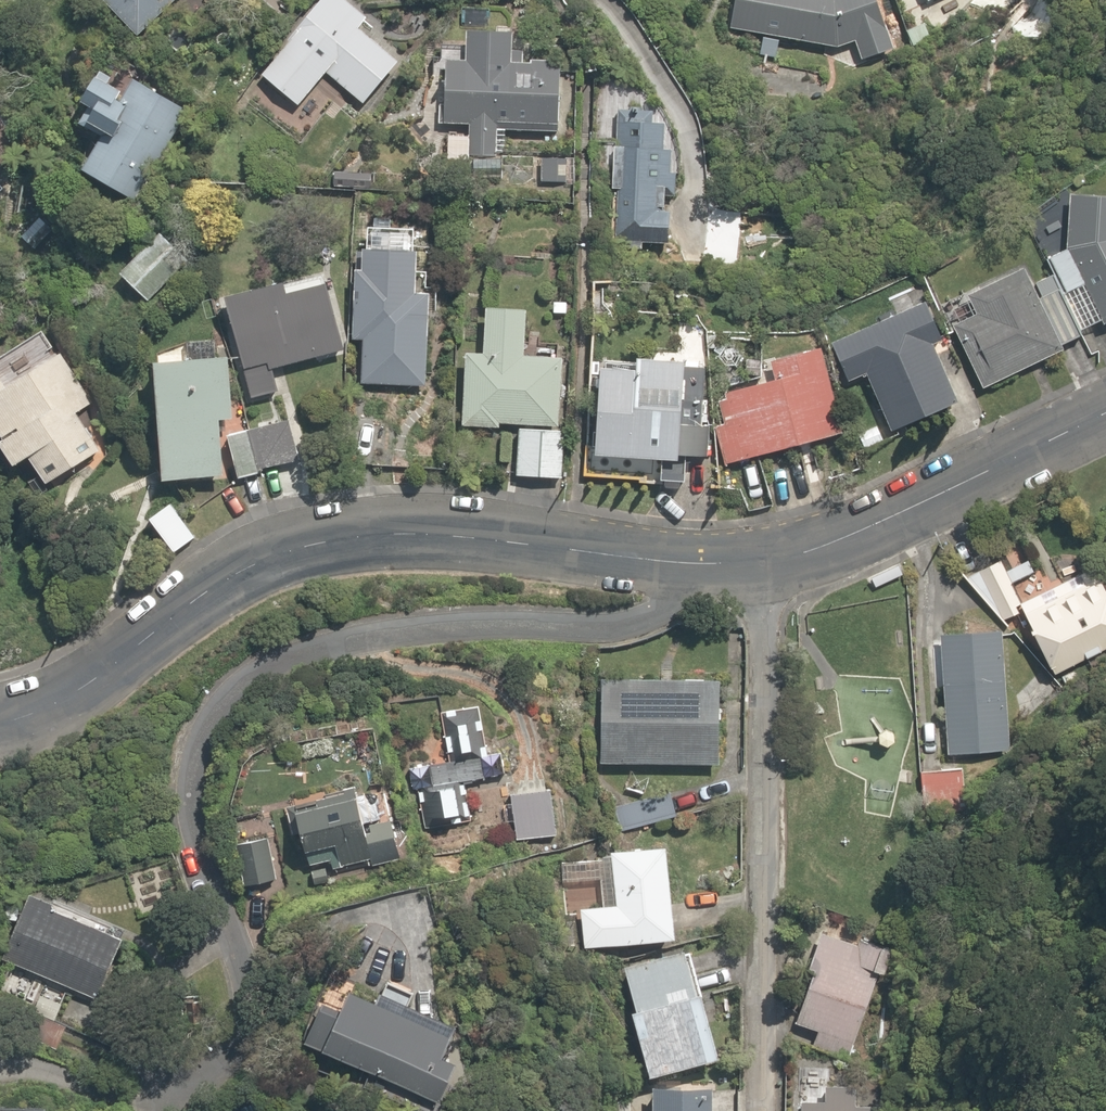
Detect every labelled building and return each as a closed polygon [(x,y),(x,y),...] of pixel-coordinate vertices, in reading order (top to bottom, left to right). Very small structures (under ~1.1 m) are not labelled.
[(143,35),(176,0),(107,0),(143,35)] [(367,14),(347,0),(310,0),(256,73),(300,105),(323,74),(361,102),(394,58),(355,30),(367,14)] [(731,32),(852,43),(858,59),(891,48),(876,0),(733,0),(731,32)] [(466,58),(440,57),(437,120),(466,121),(465,158),(501,159),(503,123),(554,125),(556,62),(504,60),(506,25),(468,23),(466,58)] [(138,100),(93,68),(81,86),(94,95),(79,117),(104,134),(83,164),(127,195),(165,141),(127,115),(138,100)] [(599,107),(598,129),(608,129),(606,189),(620,190),(619,238),(668,239),(669,209),(657,208),(658,181),(680,182),(680,168),(668,167),(668,148),(659,147),(660,115),(640,115),(640,96),(624,96),(625,84),(591,82),(590,107),(599,107)] [(1063,194),(1069,205),(1025,225),(1047,273),(1051,283),(1075,335),(1076,337),(1105,324),(1105,194),(1063,194)] [(186,256),(156,229),(115,274),(145,301),(186,256)] [(430,276),(431,253),(411,252),(411,246),(355,245),(353,325),(362,325),(361,379),(422,381),(425,293),(418,293),(418,276),(430,276)] [(1051,283),(1047,273),(1028,282),(1022,269),(966,294),(976,317),(952,328),(976,380),(1075,335),(1051,283)] [(219,292),(248,398),(275,391),(268,365),(341,345),(320,270),(280,281),(278,276),(219,292)] [(895,309),(827,340),(845,381),(865,373),(889,428),(955,399),(930,344),(946,337),(920,279),(887,293),(895,309)] [(457,351),(452,423),(497,426),(497,420),(516,421),(559,424),(564,344),(522,341),(524,302),(483,300),(479,353),(457,351)] [(814,335),(761,348),(770,383),(713,398),(728,457),(838,430),(814,335)] [(6,463),(24,452),(42,482),(106,442),(96,425),(87,430),(76,412),(93,402),(59,347),(1,383),(0,381),(0,452),(6,463)] [(633,360),(586,357),(584,394),(592,394),(588,473),(686,478),(688,449),(704,450),(709,355),(633,351),(633,360)] [(150,354),(152,475),(215,474),(215,416),(226,416),(225,353),(150,354)] [(290,412),(220,435),(234,477),(303,455),(290,412)] [(559,424),(516,421),(512,473),(561,477),(565,425),(559,424)] [(160,488),(135,508),(172,553),(197,532),(160,488)] [(1025,596),(998,554),(974,570),(1001,612),(1025,596)] [(1099,571),(1087,578),(1023,611),(1064,690),(1105,668),(1105,584),(1099,571)] [(1005,749),(1000,628),(942,631),(947,751),(1005,749)] [(715,679),(598,675),(595,762),(712,766),(715,679)] [(475,705),(448,709),(454,749),(481,745),(475,705)] [(427,764),(433,812),(458,810),(455,780),(485,777),(483,758),(427,764)] [(385,786),(288,803),(296,849),(306,848),(309,866),(330,862),(331,868),(343,866),(397,856),(385,786)] [(553,833),(546,787),(503,793),(509,839),(553,833)] [(274,880),(268,836),(237,841),(244,885),(274,880)] [(661,839),(611,842),(614,900),(579,902),(581,945),(666,941),(661,839)] [(118,938),(46,909),(49,900),(25,890),(0,953),(0,963),(13,969),(1,999),(51,1019),(63,989),(93,1001),(118,938)] [(888,947),(817,920),(800,964),(809,968),(789,1018),(816,1028),(809,1044),(845,1058),(888,947)] [(734,984),(730,965),(693,974),(686,946),(621,962),(632,1004),(625,1006),(642,1074),(709,1057),(699,1018),(704,1017),(698,993),(734,984)] [(372,997),(346,985),(335,1012),(312,1002),(296,1038),(431,1096),(447,1060),(435,1055),(447,1028),(405,1011),(412,994),(379,980),(372,997)] [(632,1110),(744,1110),(744,1092),(710,1091),(711,1080),(649,1079),(649,1091),(632,1091),(632,1110)] [(795,1095),(795,1110),(866,1110),(867,1106),(855,1106),(856,1084),(821,1083),(821,1095),(795,1095)]
